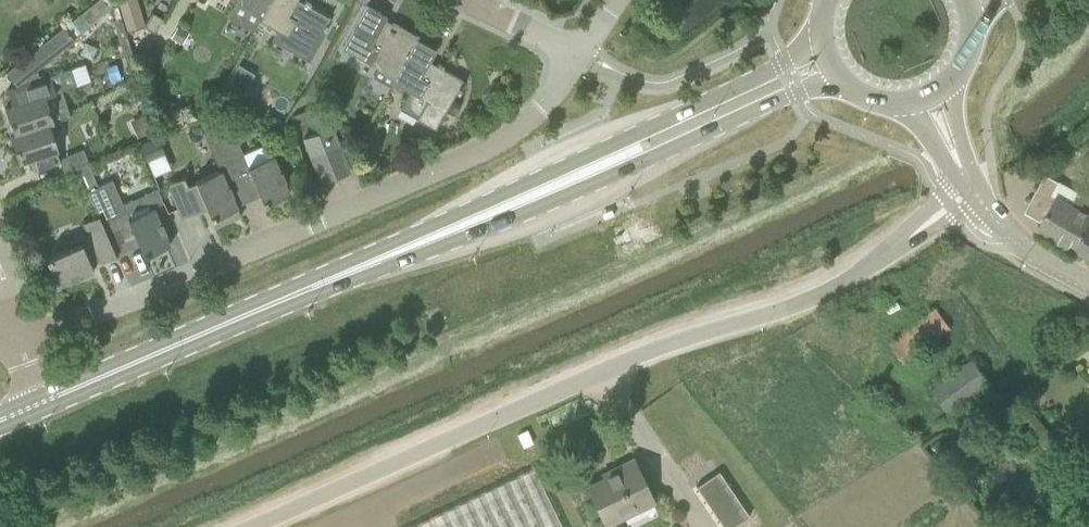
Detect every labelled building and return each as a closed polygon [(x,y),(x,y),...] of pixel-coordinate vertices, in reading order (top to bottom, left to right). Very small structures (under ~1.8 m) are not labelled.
[(145,23),(138,0),(118,0),(127,28),(145,23)] [(260,19),(271,0),(235,0),(236,0),(227,15),(253,31),(260,19)] [(299,0),(271,0),(260,19),(314,50),(326,25),(330,17),(310,6),(312,3),(306,0),(304,3),(299,0)] [(343,49),(395,78),(417,39),(418,39),(419,36),(393,21),(389,29),(383,25),(387,16),(367,5),(343,49)] [(146,26),(155,32),(163,18),(153,13),(146,26)] [(24,58),(34,71),(75,39),(65,27),(24,58)] [(428,65),(437,50),(418,39),(417,39),(395,78),(393,82),(427,101),(417,118),(435,128),(445,111),(446,111),(457,92),(459,93),(461,89),(459,87),(463,80),(443,68),(444,65),(439,62),(435,69),(428,65)] [(70,116),(62,90),(76,84),(71,68),(52,75),(7,90),(13,105),(6,107),(12,125),(15,133),(49,123),(70,116)] [(297,126),(318,118),(316,111),(310,108),(292,115),(297,126)] [(49,123),(15,133),(10,135),(19,162),(30,159),(34,170),(54,163),(57,162),(54,151),(58,150),(49,123)] [(290,193),(273,155),(249,166),(230,123),(204,135),(220,171),(221,171),(236,206),(237,206),(260,195),(264,204),(290,193)] [(304,138),(322,182),(349,171),(332,127),(304,138)] [(141,148),(146,161),(164,153),(159,140),(141,148)] [(83,149),(61,159),(68,175),(91,165),(83,149)] [(221,171),(220,171),(187,185),(184,177),(168,184),(182,218),(207,207),(215,226),(241,214),(237,206),(236,206),(221,171)] [(1061,182),(1047,174),(1025,212),(1043,222),(1039,229),(1088,258),(1088,197),(1061,182)] [(170,245),(154,208),(154,206),(129,217),(113,179),(89,191),(99,215),(102,222),(101,222),(116,255),(139,244),(144,256),(170,245)] [(159,188),(147,192),(154,206),(154,208),(165,203),(159,188)] [(83,243),(46,258),(58,286),(94,271),(91,264),(100,260),(101,262),(117,256),(116,255),(101,222),(102,222),(99,215),(84,222),(93,243),(84,247),(83,243)] [(937,308),(890,343),(904,362),(951,327),(937,308)] [(975,358),(932,390),(949,413),(992,381),(975,358)] [(655,503),(633,458),(614,468),(616,471),(588,485),(607,526),(655,503)] [(534,468),(412,526),(563,526),(534,468)] [(724,526),(733,526),(750,516),(720,471),(697,487),(724,526)]
